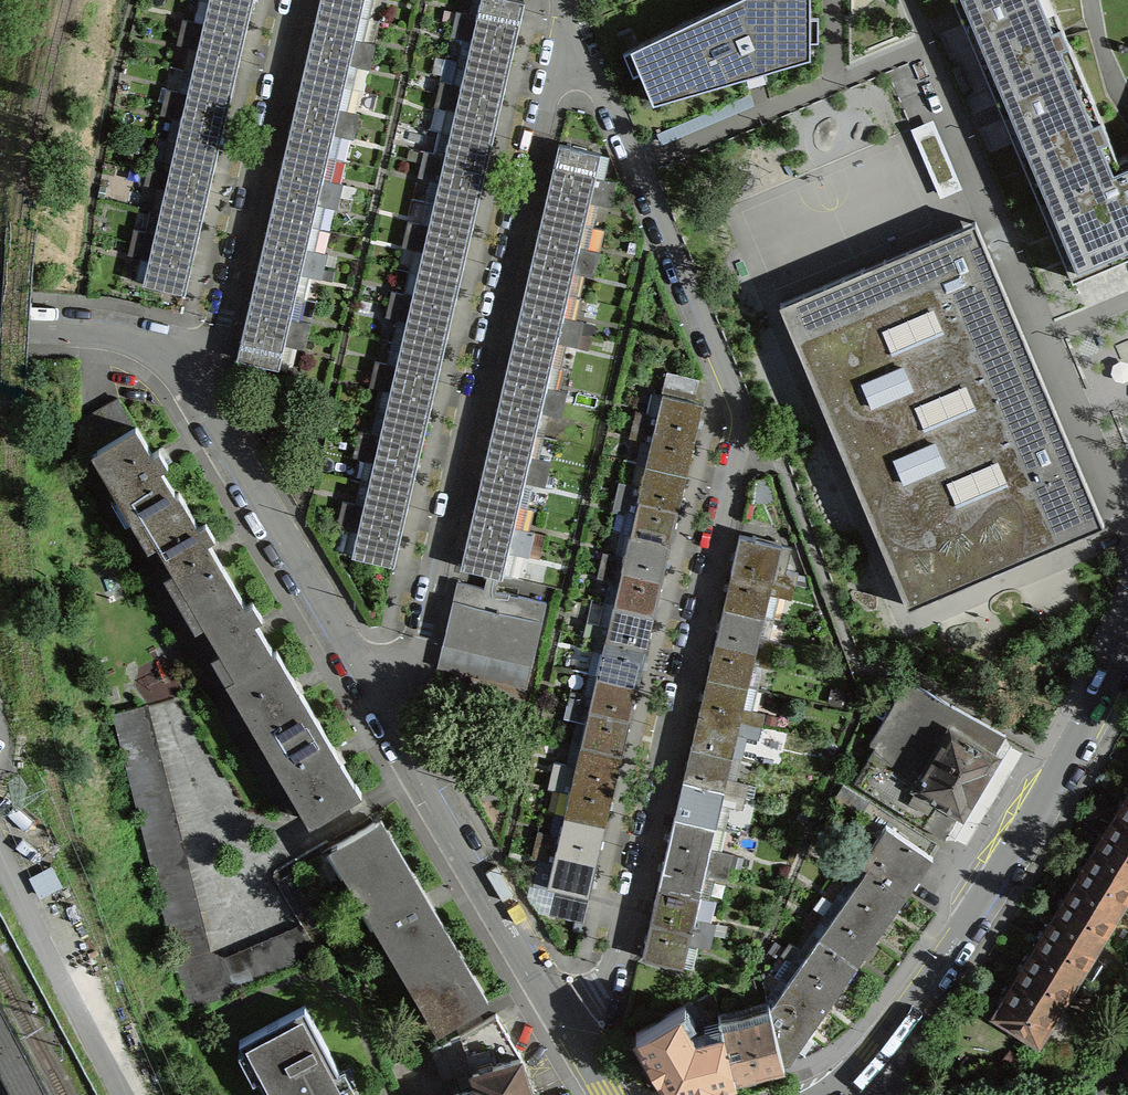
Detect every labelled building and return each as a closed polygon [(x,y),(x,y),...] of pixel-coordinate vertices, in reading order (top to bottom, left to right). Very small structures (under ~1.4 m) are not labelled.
[(211,3),(255,15),(259,0),(211,0),(211,3)] [(324,8),(368,19),(372,0),(326,0),(324,8)] [(480,25),(523,34),(531,0),(486,0),(480,25)] [(630,48),(653,102),(810,56),(810,0),(730,0),(630,48)] [(965,25),(984,71),(1066,36),(1051,0),(954,0),(965,25)] [(255,15),(211,3),(203,38),(247,50),(255,15)] [(368,19),(324,8),(316,43),(359,54),(368,19)] [(523,34),(480,25),(472,60),(515,70),(523,34)] [(1066,36),(984,71),(1009,128),(1033,186),(1115,151),(1066,36)] [(247,50),(203,38),(194,73),(239,85),(247,50)] [(359,54),(316,43),(308,78),(351,89),(359,54)] [(515,70),(472,60),(464,95),(507,105),(515,70)] [(239,85),(194,73),(186,108),(231,120),(239,85)] [(351,89),(308,78),(300,113),(343,123),(351,89)] [(507,105),(464,95),(456,131),(498,141),(507,105)] [(231,120),(186,108),(178,143),(222,155),(231,120)] [(343,123),(300,113),(292,148),(335,158),(343,123)] [(498,141),(456,131),(448,166),(490,176),(498,141)] [(222,155),(178,143),(170,178),(214,190),(222,155)] [(593,153),(553,143),(545,178),(585,188),(593,153)] [(335,158),(292,148),(284,182),(327,193),(335,158)] [(1033,186),(1072,278),(1127,255),(1127,254),(1127,153),(1118,158),(1115,151),(1033,186)] [(490,176),(448,166),(440,201),(481,211),(490,176)] [(214,190),(170,178),(162,212),(206,225),(214,190)] [(585,188),(545,178),(537,214),(577,223),(585,188)] [(327,193),(284,182),(275,217),(318,228),(327,193)] [(481,211),(440,201),(432,237),(473,247),(481,211)] [(206,225),(162,212),(154,247),(198,260),(206,225)] [(577,223),(537,214),(529,249),(569,258),(577,223)] [(318,228),(275,217),(267,252),(310,263),(318,228)] [(908,606),(1103,523),(1047,391),(975,221),(780,304),(908,606)] [(473,247),(432,237),(424,272),(465,282),(473,247)] [(198,260),(154,247),(146,282),(190,295),(198,260)] [(569,258),(529,249),(521,284),(561,293),(569,258)] [(310,263),(267,252),(259,287),(302,298),(310,263)] [(465,282),(424,272),(415,307),(456,317),(465,282)] [(561,293),(521,284),(513,319),(553,328),(561,293)] [(302,298),(259,287),(251,322),(294,333),(302,298)] [(456,317),(415,307),(407,343),(448,353),(456,317)] [(553,328),(513,319),(505,354),(545,363),(553,328)] [(294,333),(251,322),(243,356),(285,368),(294,333)] [(448,353),(407,343),(399,378),(440,388),(448,353)] [(545,363),(505,354),(497,390),(537,398),(545,363)] [(440,388),(399,378),(391,413),(431,424),(440,388)] [(537,398),(497,390),(489,425),(529,434),(537,398)] [(698,401),(655,395),(647,430),(690,437),(698,401)] [(97,448),(138,517),(141,515),(176,494),(176,493),(160,468),(167,464),(162,455),(159,449),(152,453),(119,399),(76,424),(77,460),(97,448)] [(431,424),(391,413),(383,449),(423,459),(431,424)] [(529,434),(489,425),(481,460),(521,469),(529,434)] [(690,437),(647,430),(639,465),(681,472),(690,437)] [(423,459),(383,449),(375,484),(415,494),(423,459)] [(521,469),(481,460),(473,495),(513,504),(521,469)] [(681,472),(639,465),(630,500),(673,507),(681,472)] [(415,494),(375,484),(367,519),(406,530),(415,494)] [(209,528),(205,522),(198,526),(178,492),(176,493),(176,494),(141,515),(188,595),(226,573),(207,540),(214,536),(209,528)] [(513,504),(473,495),(465,530),(505,539),(513,504)] [(673,507),(630,500),(622,535),(665,543),(673,507)] [(406,530),(367,519),(359,555),(398,565),(406,530)] [(505,539),(465,530),(458,566),(496,574),(505,539)] [(777,544),(734,534),(726,569),(769,579),(777,544)] [(665,543),(622,535),(614,570),(657,578),(665,543)] [(769,579),(726,569),(718,605),(761,615),(769,579)] [(657,578),(614,570),(605,605),(649,613),(657,578)] [(256,608),(252,601),(246,605),(226,573),(188,595),(235,676),(274,653),(273,652),(254,620),(261,616),(256,608)] [(543,600),(453,579),(428,705),(519,726),(543,600)] [(649,613),(605,605),(597,641),(641,649),(649,613)] [(761,615),(718,605),(710,640),(753,650),(761,615)] [(753,650),(710,640),(702,675),(744,685),(753,650)] [(641,649),(597,641),(589,676),(633,684),(641,649)] [(275,746),(318,721),(294,681),(276,650),(273,652),(274,653),(235,676),(233,677),(275,746)] [(744,685),(702,675),(694,711),(736,720),(744,685)] [(633,684),(589,676),(581,711),(625,719),(633,684)] [(994,754),(1005,736),(906,681),(870,743),(875,746),(854,781),(944,838),(960,812),(962,812),(976,788),(996,755),(994,754)] [(147,704),(112,713),(188,1011),(320,955),(301,925),(224,958),(209,950),(193,888),(147,704)] [(625,719),(581,711),(572,746),(616,755),(625,719)] [(736,720),(694,711),(686,746),(728,756),(736,720)] [(318,721),(275,746),(316,817),(360,792),(335,749),(318,721)] [(616,755),(572,746),(564,781),(608,790),(616,755)] [(728,756),(686,746),(678,782),(720,791),(728,756)] [(608,790),(564,781),(556,816),(600,825),(608,790)] [(720,791),(678,782),(670,817),(712,826),(720,791)] [(843,785),(834,799),(859,815),(868,801),(843,785)] [(1127,822),(1127,794),(1125,799),(1116,814),(1127,822)] [(1116,814),(1105,832),(1095,847),(1127,867),(1127,822),(1116,814)] [(600,825),(556,816),(548,851),(592,861),(600,825)] [(712,826),(670,817),(662,852),(704,862),(712,826)] [(374,821),(336,844),(444,1025),(481,1003),(417,895),(374,821)] [(849,853),(868,867),(907,894),(920,875),(932,858),(886,825),(866,853),(854,845),(849,853)] [(1075,881),(1120,908),(1127,894),(1127,867),(1095,847),(1084,867),(1075,881)] [(592,861),(548,851),(539,886),(584,896),(592,861)] [(704,862),(662,852),(654,888),(696,897),(704,862)] [(899,906),(907,894),(868,867),(852,890),(890,917),(899,906)] [(1063,901),(1055,914),(1099,941),(1120,908),(1075,881),(1063,901)] [(696,897),(654,888),(646,923),(688,932),(696,897)] [(852,890),(835,914),(874,941),(882,929),(890,917),(852,890)] [(866,953),(874,941),(835,914),(819,937),(858,964),(866,953)] [(1042,934),(1034,947),(1079,975),(1099,941),(1055,914),(1042,934)] [(688,932),(646,923),(638,959),(680,967),(688,932)] [(819,937),(803,961),(841,988),(850,975),(858,964),(819,937)] [(1023,966),(1014,981),(1058,1008),(1079,975),(1034,947),(1023,966)] [(786,984),(825,1011),(832,1000),(841,988),(803,961),(786,984)] [(1038,1041),(1058,1008),(1014,981),(1002,1000),(993,1014),(1038,1041)] [(769,1007),(808,1035),(817,1023),(825,1011),(786,984),(769,1007)] [(695,1000),(701,1009),(716,1000),(713,989),(695,1000)] [(713,1082),(712,1081),(733,1076),(735,1075),(723,1027),(709,1031),(692,1002),(636,1034),(648,1054),(647,1054),(658,1072),(659,1071),(668,1086),(676,1090),(692,1086),(692,1087),(701,1085),(713,1082)] [(304,1006),(239,1040),(268,1094),(352,1094),(304,1006)] [(769,1007),(770,1010),(783,1064),(789,1062),(798,1050),(808,1035),(769,1007)] [(723,1027),(735,1075),(759,1070),(783,1064),(770,1010),(721,1022),(723,1027)] [(478,1080),(480,1085),(483,1094),(534,1094),(520,1055),(496,1014),(461,1035),(478,1080)] [(461,1035),(435,1047),(445,1076),(458,1071),(463,1085),(478,1080),(461,1035)] [(453,1094),(483,1094),(480,1085),(453,1094)]
